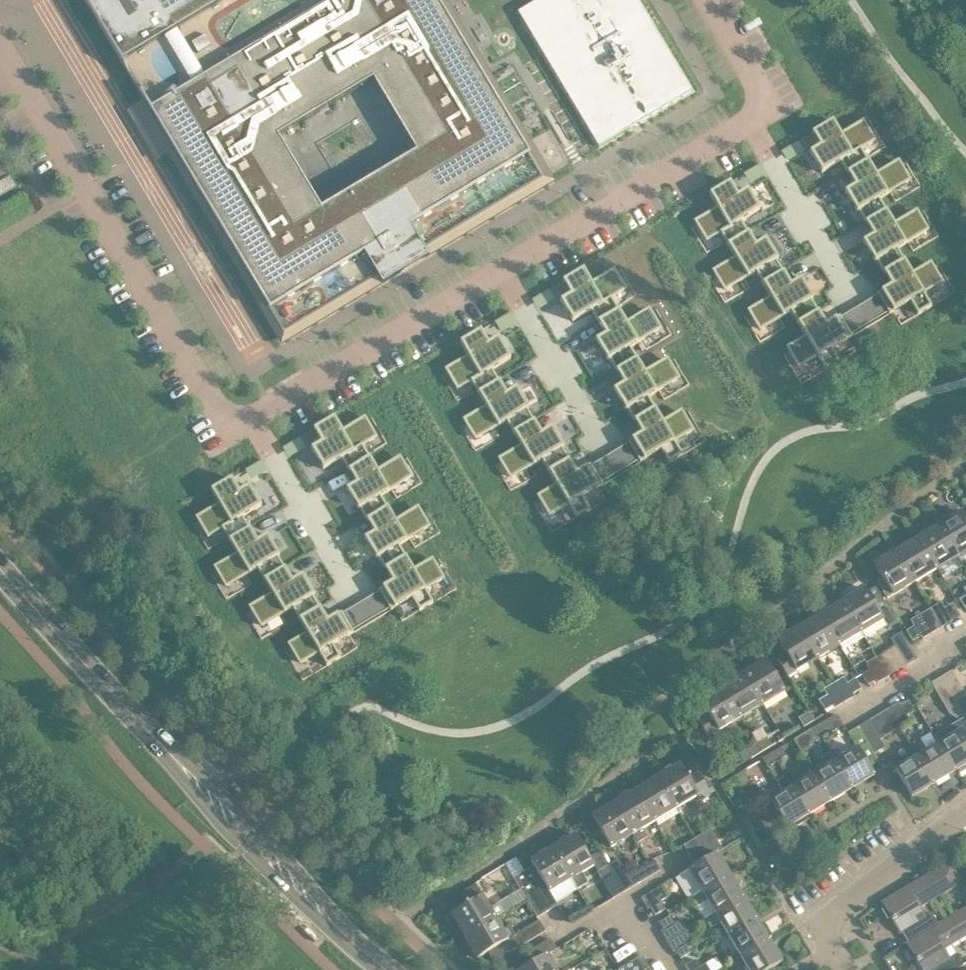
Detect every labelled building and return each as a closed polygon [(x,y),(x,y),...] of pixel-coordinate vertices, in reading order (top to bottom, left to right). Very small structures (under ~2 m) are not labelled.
[(283,334),(543,178),(436,0),(334,0),(293,25),(278,0),(83,0),(143,100),(283,334)] [(293,25),(334,0),(278,0),(293,25)] [(517,11),(598,146),(692,90),(638,0),(536,0),(517,11)] [(139,103),(130,107),(137,126),(147,122),(139,103)] [(826,141),(809,152),(821,172),(846,157),(854,169),(867,161),(860,149),(873,142),(860,121),(839,133),(832,120),(818,128),(826,141)] [(861,181),(844,191),(856,212),(858,211),(864,222),(871,218),(872,219),(885,211),(878,199),(908,181),(895,161),(874,173),(867,161),(854,169),(861,181)] [(15,186),(9,175),(0,181),(0,195),(15,186)] [(716,206),(695,219),(707,240),(720,232),(727,244),(741,236),(733,224),(759,209),(747,188),(730,198),(722,185),(708,194),(716,206)] [(879,231),(862,241),(874,262),(876,261),(882,272),(889,268),(890,269),(903,260),(896,248),(926,231),(913,210),(892,223),(885,211),(872,219),(879,231)] [(734,256),(713,269),(725,289),(755,272),(762,284),(776,276),(775,275),(782,271),(776,260),(777,259),(765,238),(748,248),(741,236),(727,244),(734,256)] [(897,281),(876,293),(888,314),(909,301),(917,314),(930,306),(923,293),(940,283),(928,262),(911,272),(903,260),(890,269),(897,281)] [(576,289),(559,300),(572,320),(597,305),(604,317),(618,309),(611,297),(623,290),(611,269),(590,281),(582,268),(569,277),(576,289)] [(769,296),(748,308),(761,329),(790,311),(797,324),(811,315),(810,315),(817,310),(811,299),(812,298),(800,278),(783,288),(776,276),(762,284),(769,296)] [(611,329),(594,339),(607,360),(608,359),(615,370),(622,366),(622,367),(636,359),(629,347),(658,329),(646,309),(625,321),(618,309),(604,317),(611,329)] [(804,336),(787,346),(799,366),(817,356),(824,369),(838,361),(830,348),(851,336),(839,315),(818,327),(811,315),(797,324),(804,336)] [(467,355),(446,367),(458,388),(470,380),(478,392),(491,384),(484,372),(510,357),(497,336),(480,346),(473,334),(459,342),(467,355)] [(629,379),(612,389),(625,410),(626,409),(633,420),(640,416),(640,417),(654,409),(647,397),(676,379),(664,358),(643,371),(636,359),(622,367),(629,379)] [(485,404),(464,417),(476,437),(506,420),(513,432),(526,424),(526,423),(533,419),(526,408),(528,407),(515,386),(498,396),(491,384),(478,392),(485,404)] [(648,429),(627,441),(639,462),(660,449),(667,462),(681,454),(673,441),(691,431),(678,410),(661,421),(654,409),(640,417),(648,429)] [(327,438),(310,448),(322,468),(348,453),(355,465),(369,457),(362,445),(374,438),(362,417),(341,429),(333,416),(319,425),(327,438)] [(520,444),(499,456),(511,477),(541,460),(548,472),(561,464),(561,463),(568,458),(561,447),(563,446),(551,426),(534,436),(526,424),(513,432),(520,444)] [(362,477),(345,487),(357,508),(359,507),(366,518),(372,514),(373,515),(387,507),(380,495),(409,477),(397,457),(376,469),(369,457),(355,465),(362,477)] [(555,484),(538,494),(550,514),(567,504),(575,517),(589,509),(581,496),(602,484),(589,463),(569,476),(561,464),(548,472),(555,484)] [(217,503),(197,515),(209,536),(221,528),(228,540),(242,532),(235,520),(260,505),(248,484),(231,494),(223,482),(210,490),(217,503)] [(380,527),(363,537),(375,558),(377,557),(384,568),(391,564),(391,565),(405,557),(398,545),(427,527),(415,506),(394,519),(387,507),(373,515),(380,527)] [(936,521),(957,556),(965,550),(965,520),(959,508),(958,508),(959,511),(956,513),(956,514),(952,517),(950,513),(936,521)] [(917,538),(936,569),(957,556),(936,521),(938,524),(934,526),(935,527),(917,538)] [(236,552),(215,565),(227,585),(256,568),(263,580),(277,572),(277,571),(284,567),(277,556),(278,555),(266,534),(249,544),(242,532),(228,540),(236,552)] [(913,540),(895,551),(914,582),(936,569),(917,538),(916,537),(913,539),(913,540)] [(887,598),(914,582),(895,551),(894,550),(891,552),(892,553),(887,556),(885,552),(872,560),(874,563),(873,564),(882,579),(877,582),(887,598)] [(398,577),(377,589),(390,610),(411,597),(418,610),(432,602),(424,589),(441,579),(429,558),(412,569),(405,557),(391,565),(398,577)] [(271,592),(250,604),(262,625),(291,608),(299,620),(312,612),(312,611),(319,607),(312,595),(314,594),(301,574),(284,584),(277,572),(263,580),(271,592)] [(863,588),(859,590),(860,591),(842,601),(861,632),(883,619),(864,588),(863,589),(863,588)] [(821,614),(839,645),(861,632),(842,601),(841,600),(838,602),(838,603),(821,614)] [(940,602),(930,608),(941,627),(951,621),(950,618),(944,608),(940,602)] [(952,603),(944,608),(950,618),(958,614),(952,603)] [(930,608),(920,614),(932,633),(941,627),(930,608)] [(306,632),(289,642),(301,662),(318,652),(326,665),(339,657),(332,644),(352,632),(340,611),(319,624),(312,612),(299,620),(306,632)] [(799,627),(817,658),(839,645),(821,614),(820,614),(819,613),(816,615),(817,616),(799,627)] [(920,636),(921,639),(932,633),(920,614),(910,620),(914,626),(920,636)] [(787,676),(817,658),(799,627),(798,627),(798,626),(795,628),(795,629),(777,640),(785,654),(777,659),(787,676)] [(920,636),(914,626),(906,631),(912,641),(920,636)] [(916,659),(900,632),(890,639),(894,646),(895,646),(906,665),(916,659)] [(906,665),(895,646),(894,646),(885,652),(896,671),(906,665)] [(885,652),(876,657),(887,676),(896,671),(885,652)] [(877,682),(887,676),(876,657),(866,663),(869,669),(875,680),(877,682)] [(755,666),(753,662),(742,669),(744,673),(743,673),(762,704),(784,691),(765,660),(764,660),(764,659),(760,661),(761,662),(755,666)] [(869,669),(861,674),(867,685),(875,680),(869,669)] [(965,697),(965,695),(951,670),(941,676),(957,703),(965,697)] [(740,717),(762,704),(743,673),(742,672),(739,674),(739,675),(722,686),(740,717)] [(965,717),(962,712),(957,703),(941,676),(931,683),(949,713),(960,720),(934,736),(938,743),(955,770),(956,769),(959,773),(965,768),(965,719),(965,717)] [(847,683),(843,677),(833,683),(844,702),(854,696),(853,693),(847,683)] [(855,678),(847,683),(853,693),(861,689),(855,678)] [(834,708),(844,702),(833,683),(823,689),(826,695),(832,706),(834,708)] [(697,719),(706,734),(717,728),(718,730),(740,717),(722,686),(721,686),(720,685),(717,687),(718,688),(699,699),(708,713),(697,719)] [(818,700),(824,710),(832,706),(826,695),(818,700)] [(914,710),(908,700),(900,705),(906,715),(914,710)] [(898,702),(888,708),(899,727),(909,721),(906,715),(900,705),(898,702)] [(888,708),(878,714),(889,733),(899,727),(888,708)] [(803,726),(811,722),(813,720),(808,712),(798,718),(803,726)] [(816,741),(842,725),(836,714),(809,730),(816,741)] [(878,714),(868,720),(879,739),(889,733),(878,714)] [(873,753),(874,753),(884,747),(879,739),(868,720),(858,726),(873,753)] [(878,760),(874,753),(873,753),(858,726),(847,733),(856,748),(835,761),(851,788),(866,779),(865,778),(869,776),(870,777),(874,775),(868,766),(878,760)] [(761,752),(771,746),(766,737),(756,743),(761,752)] [(751,758),(761,752),(756,743),(746,749),(751,758)] [(948,775),(947,773),(951,771),(952,772),(955,770),(938,743),(917,756),(933,783),(948,775)] [(778,763),(787,758),(781,747),(772,753),(778,763)] [(769,769),(778,763),(772,753),(762,758),(769,769)] [(848,790),(851,788),(835,761),(830,753),(821,758),(826,766),(813,774),(830,801),(844,792),(843,791),(847,789),(848,790)] [(926,788),(925,786),(929,784),(930,785),(933,783),(917,756),(894,769),(911,797),(926,788)] [(661,775),(660,774),(657,775),(658,777),(657,777),(676,808),(696,795),(699,800),(710,793),(696,770),(686,776),(679,764),(661,775)] [(820,807),(830,801),(813,774),(792,787),(808,814),(816,809),(815,808),(819,806),(820,807)] [(805,816),(808,814),(792,787),(786,776),(776,782),(782,792),(770,800),(770,801),(763,806),(771,820),(779,815),(786,828),(789,826),(791,829),(803,822),(801,819),(801,818),(800,817),(804,815),(805,816)] [(635,790),(654,821),(676,808),(657,777),(639,788),(638,787),(635,788),(636,790),(635,790)] [(646,836),(642,828),(654,821),(635,790),(617,801),(617,799),(614,801),(614,802),(614,803),(632,834),(637,842),(646,836)] [(592,814),(592,815),(592,816),(610,847),(632,834),(614,803),(596,813),(595,812),(592,814)] [(689,857),(716,841),(710,831),(683,847),(689,857)] [(552,846),(553,847),(552,847),(571,878),(571,879),(577,889),(587,883),(581,872),(593,865),(574,834),(556,845),(555,844),(552,846)] [(721,849),(716,841),(689,857),(694,865),(716,852),(717,854),(722,851),(721,849)] [(523,871),(531,884),(547,911),(557,905),(549,891),(571,879),(571,878),(552,847),(534,858),(534,857),(530,859),(531,860),(530,861),(533,865),(523,871)] [(718,856),(717,854),(716,852),(694,865),(677,876),(690,898),(691,897),(729,874),(720,860),(719,861),(717,857),(718,856)] [(623,892),(633,886),(627,875),(617,859),(607,865),(623,892)] [(633,886),(660,870),(653,859),(627,875),(633,886)] [(890,917),(894,923),(896,922),(899,927),(897,928),(900,933),(901,932),(908,942),(938,924),(931,913),(924,917),(918,908),(962,881),(950,861),(881,902),(884,907),(881,909),(887,919),(890,917)] [(613,898),(623,892),(607,865),(597,871),(613,898)] [(547,911),(531,884),(523,871),(513,877),(537,917),(547,911)] [(708,901),(715,912),(742,896),(733,881),(732,882),(729,878),(731,877),(729,874),(691,897),(697,907),(708,901)] [(466,902),(464,903),(465,905),(450,913),(451,915),(448,917),(455,928),(458,926),(462,932),(461,933),(462,936),(464,935),(464,936),(495,917),(503,912),(498,903),(489,908),(475,884),(461,893),(466,902)] [(660,901),(666,897),(659,886),(640,897),(647,908),(649,907),(660,901)] [(742,896),(715,912),(704,919),(710,928),(720,922),(727,934),(755,918),(746,903),(745,904),(742,900),(744,899),(742,896)] [(660,901),(649,907),(654,915),(664,908),(660,901)] [(912,960),(915,958),(918,964),(921,963),(924,968),(921,969),(922,969),(954,969),(962,965),(955,954),(949,958),(943,949),(965,935),(965,907),(938,924),(908,942),(906,943),(909,948),(906,950),(912,960)] [(545,931),(539,920),(518,932),(512,922),(502,928),(495,917),(464,936),(475,954),(473,954),(475,957),(476,957),(477,958),(487,952),(493,961),(518,947),(545,931)] [(669,917),(659,923),(664,931),(674,925),(669,917)] [(727,934),(740,956),(768,939),(759,925),(758,926),(755,922),(757,921),(755,918),(727,934)] [(680,921),(674,925),(664,931),(661,933),(666,941),(685,930),(680,921)] [(676,952),(686,945),(692,942),(685,930),(666,941),(673,953),(676,952)] [(546,954),(555,948),(549,938),(522,954),(528,964),(518,969),(556,969),(546,954)] [(768,939),(740,956),(749,969),(767,969),(781,961),(772,946),(771,947),(768,943),(770,942),(768,939)] [(686,945),(676,952),(681,960),(691,953),(686,945)] [(647,965),(641,955),(615,969),(639,969),(647,965)] [(699,966),(694,959),(684,965),(687,969),(693,969),(699,966)]
